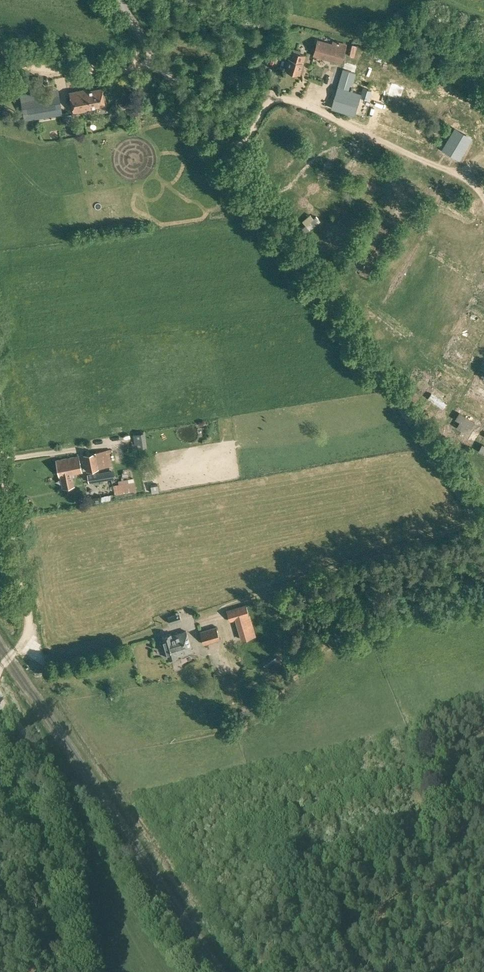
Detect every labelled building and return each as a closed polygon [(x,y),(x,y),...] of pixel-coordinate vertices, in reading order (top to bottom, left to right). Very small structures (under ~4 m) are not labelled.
[(332,43),(317,39),(314,54),(327,57),(328,56),(338,59),(342,57),(345,47),(341,46),(342,42),(333,40),(332,43)] [(305,55),(290,51),(286,68),(301,72),(305,55)] [(345,61),(338,85),(332,107),(354,113),(360,93),(350,89),(357,65),(345,61)] [(415,86),(421,92),(429,82),(431,80),(424,75),(415,86)] [(28,77),(29,87),(37,86),(36,77),(28,77)] [(429,82),(421,92),(420,94),(426,99),(436,87),(429,82)] [(441,98),(448,103),(455,94),(457,91),(450,86),(441,98)] [(70,92),(74,112),(91,108),(91,106),(105,103),(102,87),(87,90),(87,88),(70,92)] [(362,87),(360,96),(369,99),(371,90),(362,87)] [(27,93),(31,114),(24,115),(26,127),(33,126),(33,125),(31,116),(62,111),(58,88),(27,93)] [(404,102),(407,97),(404,94),(406,90),(404,89),(398,98),(404,102)] [(455,94),(448,103),(446,106),(453,111),(462,99),(455,94)] [(295,114),(292,118),(299,124),(302,120),(295,114)] [(304,125),(314,127),(315,121),(305,119),(304,125)] [(472,137),(454,126),(441,148),(459,159),(472,137)] [(263,143),(260,148),(270,155),(273,150),(263,143)] [(342,209),(336,219),(342,223),(348,213),(342,209)] [(396,246),(401,249),(406,240),(400,238),(396,246)] [(476,269),(471,280),(477,283),(483,272),(476,269)] [(376,279),(382,282),(387,273),(381,270),(376,279)] [(339,279),(348,291),(355,287),(346,275),(339,279)] [(478,294),(473,301),(483,308),(483,298),(478,294)] [(352,303),(359,307),(362,301),(355,298),(352,303)] [(376,309),(368,313),(372,321),(380,317),(376,309)] [(446,328),(443,336),(452,340),(456,332),(446,328)] [(463,334),(480,342),(482,336),(465,328),(463,334)] [(434,359),(440,362),(446,349),(440,346),(434,359)] [(449,360),(467,369),(472,359),(453,350),(449,360)] [(454,386),(459,380),(447,371),(443,377),(454,386)] [(463,418),(460,429),(473,431),(476,421),(463,418)] [(144,432),(135,434),(138,448),(146,447),(144,432)] [(133,433),(126,436),(129,441),(136,438),(133,433)] [(86,470),(99,467),(112,465),(110,451),(107,452),(106,449),(83,453),(86,470)] [(81,471),(78,455),(56,459),(59,475),(60,474),(62,486),(74,484),(72,472),(81,471)] [(89,481),(115,478),(114,469),(87,473),(89,481)] [(136,482),(117,484),(118,494),(138,492),(136,482)] [(150,485),(152,492),(159,491),(158,483),(150,485)] [(103,503),(116,501),(115,494),(102,496),(103,503)] [(229,620),(236,618),(242,641),(254,637),(249,614),(245,604),(226,609),(229,620)] [(167,616),(169,622),(181,619),(179,612),(167,616)] [(220,638),(216,625),(200,630),(204,643),(220,638)] [(338,628),(341,635),(342,634),(347,632),(345,625),(340,627),(338,628)] [(177,654),(192,650),(186,630),(171,634),(171,632),(162,635),(169,657),(177,654)] [(284,664),(277,655),(263,664),(270,674),(284,664)] [(292,674),(302,668),(296,658),(286,664),(292,674)]
